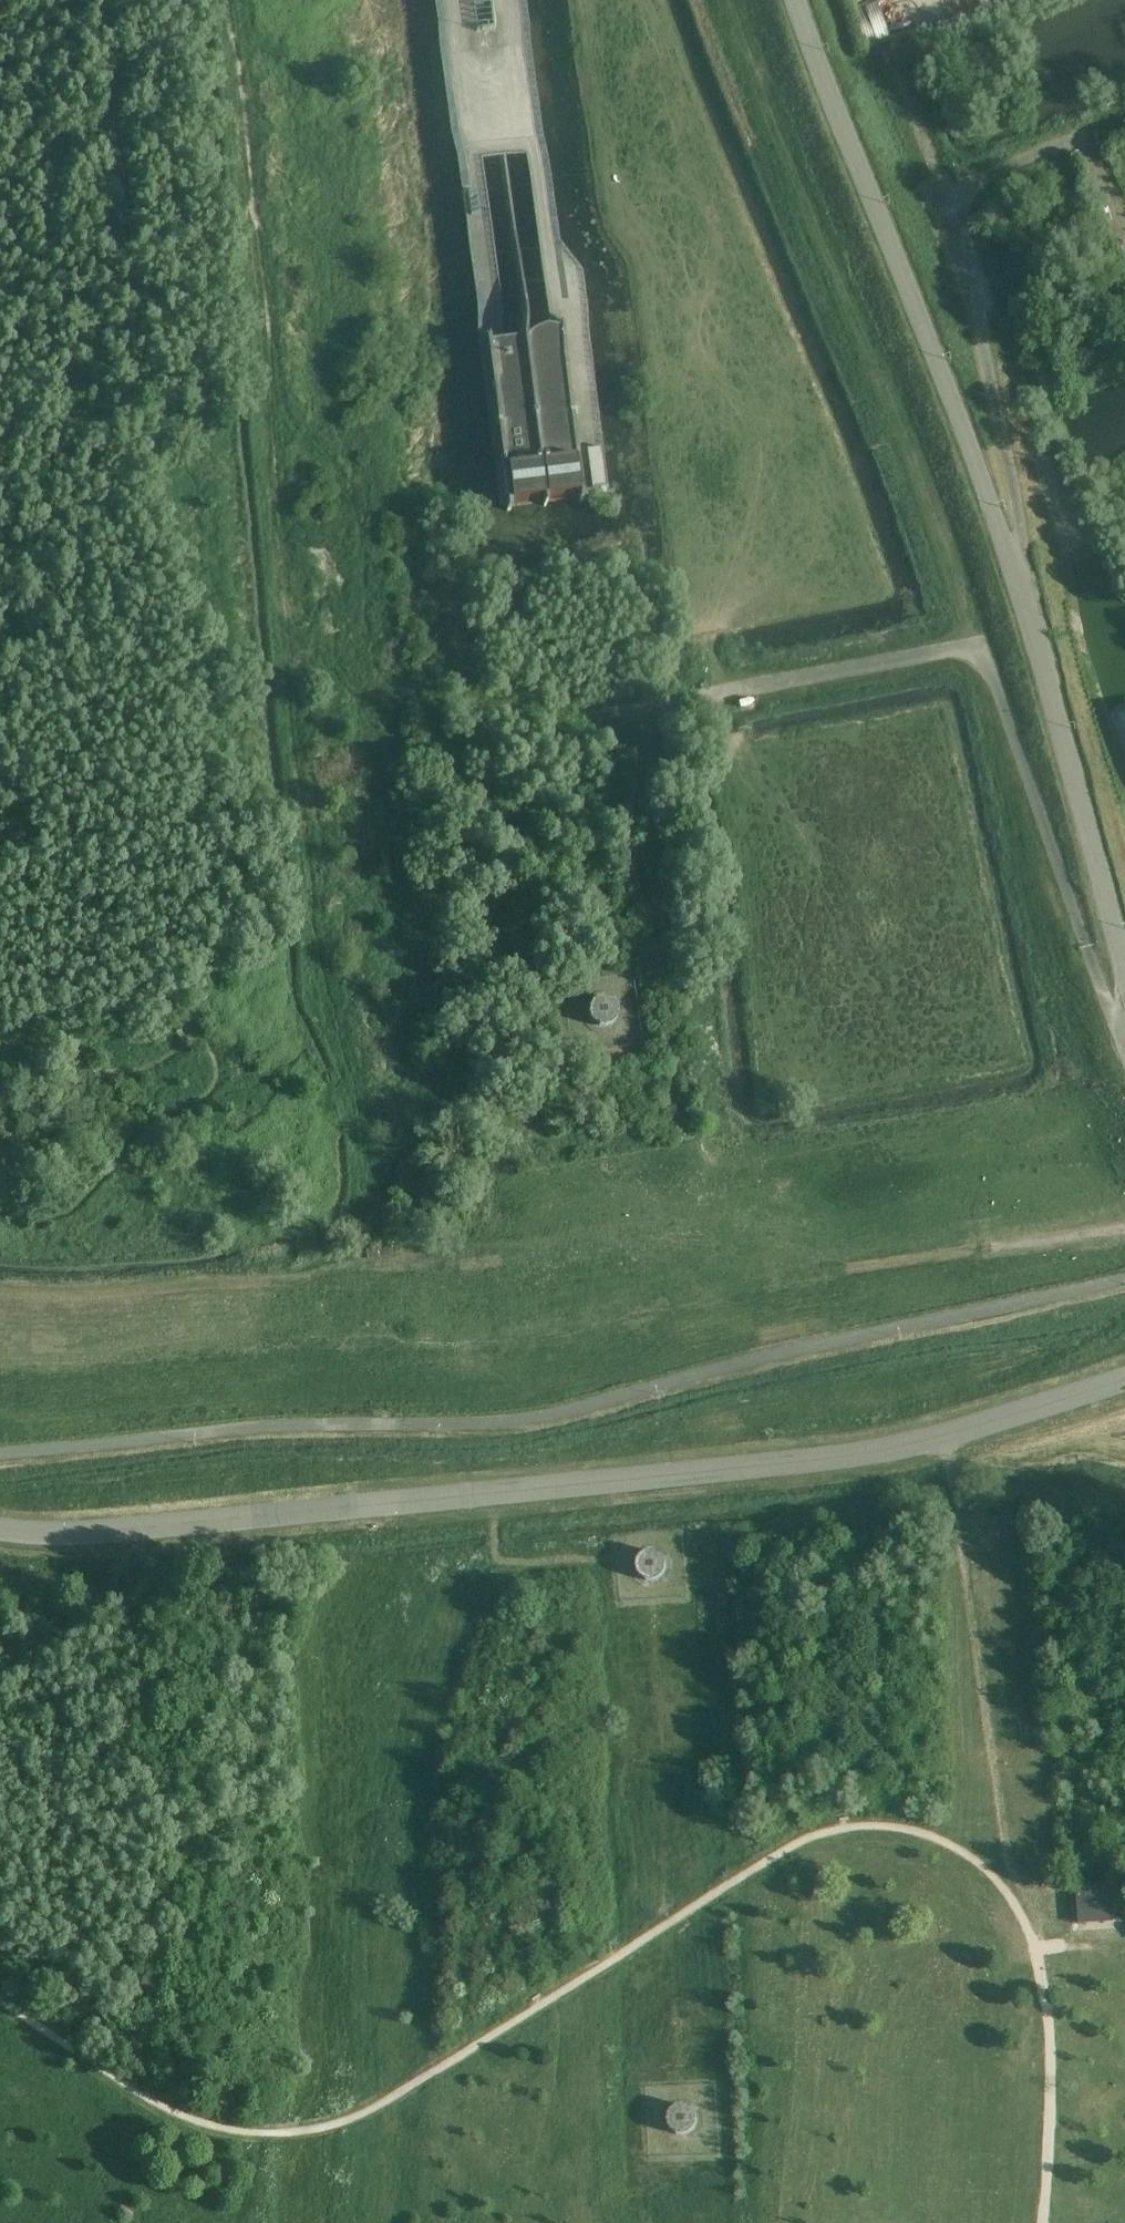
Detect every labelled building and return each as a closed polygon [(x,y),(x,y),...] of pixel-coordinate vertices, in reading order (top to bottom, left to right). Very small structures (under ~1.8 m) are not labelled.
[(499,505),(506,505),(485,341),(501,339),(479,180),(478,173),(483,172),(520,167),(525,167),(549,333),(560,331),(574,438),(599,435),(580,274),(556,245),(522,0),(429,0),(499,505)] [(506,505),(507,511),(582,502),(582,495),(606,492),(599,435),(574,438),(560,331),(549,333),(543,334),(506,338),(501,339),(485,341),(506,505)] [(621,1029),(622,1024),(622,1018),(620,1013),(616,1009),(611,1006),(606,1005),(600,1005),(595,1008),(591,1011),(589,1016),(588,1022),(588,1027),(591,1033),(596,1037),(601,1039),(607,1039),(613,1038),(617,1034),(621,1029)] [(670,1581),(672,1575),(671,1570),(669,1565),(665,1561),(661,1558),(655,1557),(650,1557),(645,1559),(641,1563),(638,1568),(637,1573),(638,1579),(641,1584),(645,1588),(650,1591),(656,1591),(662,1589),(667,1586),(670,1581)] [(1077,1888),(1080,1923),(1113,1921),(1112,1918),(1110,1886),(1077,1888)] [(702,2133),(703,2127),(703,2122),(701,2117),(697,2112),(692,2110),(687,2108),(681,2109),(676,2111),(672,2115),(670,2120),(669,2125),(669,2131),(672,2136),(677,2140),(682,2142),(688,2143),(694,2141),(698,2138),(702,2133)]
